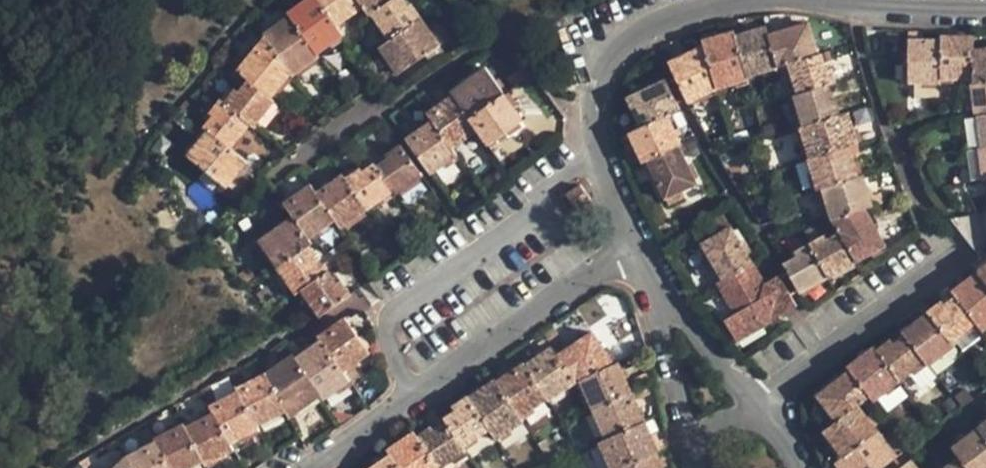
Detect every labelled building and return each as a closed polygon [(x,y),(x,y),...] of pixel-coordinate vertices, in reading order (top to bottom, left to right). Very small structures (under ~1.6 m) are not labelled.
[(317,54),(343,37),(336,27),(318,0),(306,0),(288,13),(290,16),(317,54)] [(336,27),(363,8),(358,0),(318,0),(336,27)] [(369,16),(371,14),(391,0),(358,0),(363,8),(369,16)] [(389,40),(420,17),(412,5),(407,8),(402,0),(391,0),(371,14),(389,40)] [(291,72),(293,74),(318,57),(317,54),(290,16),(263,35),(265,37),(291,72)] [(378,47),(397,74),(439,46),(420,17),(389,40),(378,47)] [(767,34),(776,66),(786,64),(817,53),(807,23),(767,34)] [(734,35),(746,75),(776,66),(767,34),(765,26),(734,35)] [(703,45),(715,87),(747,79),(746,75),(734,35),(733,29),(701,39),(703,45)] [(938,39),(940,78),(972,78),(971,50),(971,37),(938,35),(938,39)] [(248,80),(270,98),(291,72),(265,37),(237,70),(248,80)] [(905,39),(906,82),(940,83),(940,78),(938,39),(905,39)] [(668,62),(688,102),(715,87),(703,45),(668,62)] [(972,84),(985,82),(985,48),(971,50),(972,78),(972,84)] [(817,53),(786,64),(796,94),(825,86),(834,82),(829,66),(825,67),(820,52),(817,53)] [(452,96),(467,118),(504,93),(484,68),(450,92),(452,96)] [(627,98),(641,127),(667,115),(679,109),(665,79),(627,98)] [(251,124),(254,127),(274,101),(270,98),(248,80),(237,93),(234,90),(224,102),(251,124)] [(973,115),(976,115),(985,114),(985,82),(972,84),(970,84),(973,115)] [(792,96),(801,125),(839,114),(835,98),(830,100),(825,86),(796,94),(792,96)] [(477,132),(487,144),(523,120),(504,93),(467,118),(477,132)] [(432,122),(451,148),(477,132),(467,118),(452,96),(427,114),(432,122)] [(207,131),(230,149),(251,124),(224,102),(222,100),(209,115),(212,117),(202,128),(207,131)] [(799,126),(808,158),(848,146),(856,143),(847,112),(839,114),(801,125),(799,126)] [(980,147),(985,146),(985,114),(976,115),(980,147)] [(627,134),(642,162),(647,160),(678,146),(682,144),(667,115),(641,127),(627,134)] [(405,139),(430,173),(456,155),(451,148),(432,122),(405,139)] [(187,155),(225,187),(246,162),(230,149),(207,131),(187,155)] [(392,191),(394,194),(422,176),(400,146),(384,155),(387,159),(375,166),(392,191)] [(647,160),(664,198),(697,184),(678,146),(647,160)] [(807,159),(816,188),(821,187),(857,176),(848,146),(808,158),(807,159)] [(344,179),(367,209),(392,191),(375,166),(373,163),(361,172),(359,168),(344,179)] [(335,221),(339,228),(367,209),(344,179),(341,175),(315,193),(335,221)] [(857,176),(821,187),(830,219),(865,209),(871,207),(861,175),(857,176)] [(293,217),(308,238),(335,221),(315,193),(310,184),(283,203),(293,217)] [(564,195),(580,217),(594,207),(577,186),(564,195)] [(838,233),(853,261),(884,246),(865,209),(830,219),(838,233)] [(259,241),(278,267),(308,246),(312,243),(308,238),(293,217),(259,241)] [(702,244),(723,281),(752,264),(731,227),(702,244)] [(808,244),(826,276),(853,261),(838,233),(826,240),(823,235),(808,244)] [(783,264),(799,292),(826,276),(808,244),(794,251),(796,256),(783,264)] [(278,267),(296,293),(301,289),(324,274),(315,261),(319,258),(308,246),(278,267)] [(725,319),(736,341),(796,307),(778,275),(763,282),(752,264),(723,281),(717,283),(735,314),(725,319)] [(985,284),(985,265),(977,271),(985,284)] [(301,289),(320,317),(351,296),(341,282),(337,284),(329,271),(324,274),(301,289)] [(980,330),(985,326),(985,284),(977,271),(950,290),(954,296),(974,324),(980,330)] [(926,312),(949,343),(974,324),(954,296),(942,304),(940,302),(926,312)] [(924,363),(926,365),(952,347),(949,343),(926,312),(901,332),(903,335),(924,363)] [(321,342),(343,372),(369,354),(345,318),(318,336),(321,342)] [(556,356),(576,383),(578,381),(613,365),(592,333),(556,356)] [(876,351),(898,381),(908,373),(924,363),(903,335),(891,343),(889,340),(876,351)] [(321,396),(324,400),(351,382),(343,372),(321,342),(295,359),(321,396)] [(869,397),(871,401),(875,398),(896,382),(898,381),(876,351),(873,347),(847,367),(849,370),(869,397)] [(547,399),(549,402),(576,383),(556,356),(550,348),(523,366),(547,399)] [(286,412),(289,418),(321,396),(295,359),(292,354),(265,373),(286,412)] [(578,381),(593,411),(632,393),(617,363),(613,365),(578,381)] [(926,365),(924,363),(908,373),(919,387),(934,376),(926,365)] [(496,381),(520,418),(547,399),(523,366),(522,364),(496,381)] [(816,395),(837,421),(857,406),(869,397),(849,370),(816,395)] [(238,392),(257,426),(286,412),(265,373),(236,388),(238,392)] [(489,430),(496,440),(523,422),(520,418),(496,381),(494,379),(468,396),(489,430)] [(908,397),(896,382),(875,398),(885,412),(908,397)] [(213,413),(230,444),(258,429),(257,426),(238,392),(211,407),(213,413)] [(593,411),(605,439),(645,421),(632,393),(593,411)] [(447,424),(463,448),(489,430),(468,396),(452,407),(455,411),(443,419),(447,424)] [(823,431),(842,457),(877,432),(857,406),(837,421),(823,431)] [(203,462),(205,467),(234,451),(230,444),(213,413),(185,428),(203,462)] [(610,467),(623,467),(656,453),(658,451),(645,421),(605,439),(598,443),(610,467)] [(985,440),(985,421),(977,428),(985,440)] [(170,467),(192,467),(203,462),(185,428),(183,424),(155,439),(156,442),(170,467)] [(437,467),(441,467),(466,452),(463,448),(447,424),(434,433),(430,428),(416,437),(437,467)] [(967,467),(985,467),(985,440),(977,428),(951,447),(959,458),(967,467)] [(399,467),(437,467),(416,437),(413,431),(386,450),(389,454),(399,467)] [(837,467),(882,467),(896,457),(877,432),(842,457),(834,464),(837,467)] [(156,442),(128,456),(134,467),(170,467),(156,442)] [(656,453),(623,467),(663,467),(656,453)] [(389,454),(369,467),(399,467),(389,454)] [(128,456),(115,467),(134,467),(128,456)] [(959,458),(945,467),(946,467),(967,467),(959,458)]
